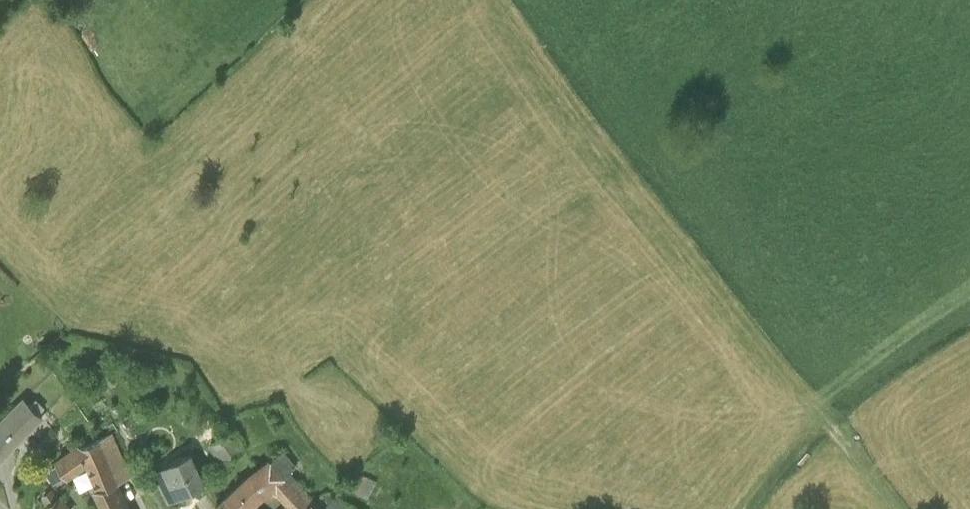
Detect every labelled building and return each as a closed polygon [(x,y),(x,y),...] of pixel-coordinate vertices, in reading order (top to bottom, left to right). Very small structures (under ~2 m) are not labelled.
[(43,417),(24,398),(0,421),(0,458),(43,417)] [(235,429),(214,441),(226,461),(247,449),(235,429)] [(45,471),(54,483),(66,474),(87,460),(101,488),(97,490),(107,508),(130,508),(116,480),(130,474),(111,432),(84,443),(77,442),(55,458),(58,461),(45,471)] [(284,450),(271,458),(252,473),(229,493),(215,505),(219,508),(257,508),(253,506),(274,489),(286,503),(280,508),(302,508),(312,500),(315,498),(290,471),(297,465),(284,450)] [(160,477),(170,499),(205,483),(191,451),(171,462),(175,469),(160,477)] [(357,471),(356,473),(350,486),(369,495),(376,480),(358,471),(357,471)] [(58,495),(53,487),(43,494),(48,503),(46,504),(49,508),(73,508),(62,493),(58,495)] [(315,498),(312,500),(302,508),(322,508),(315,498)]
